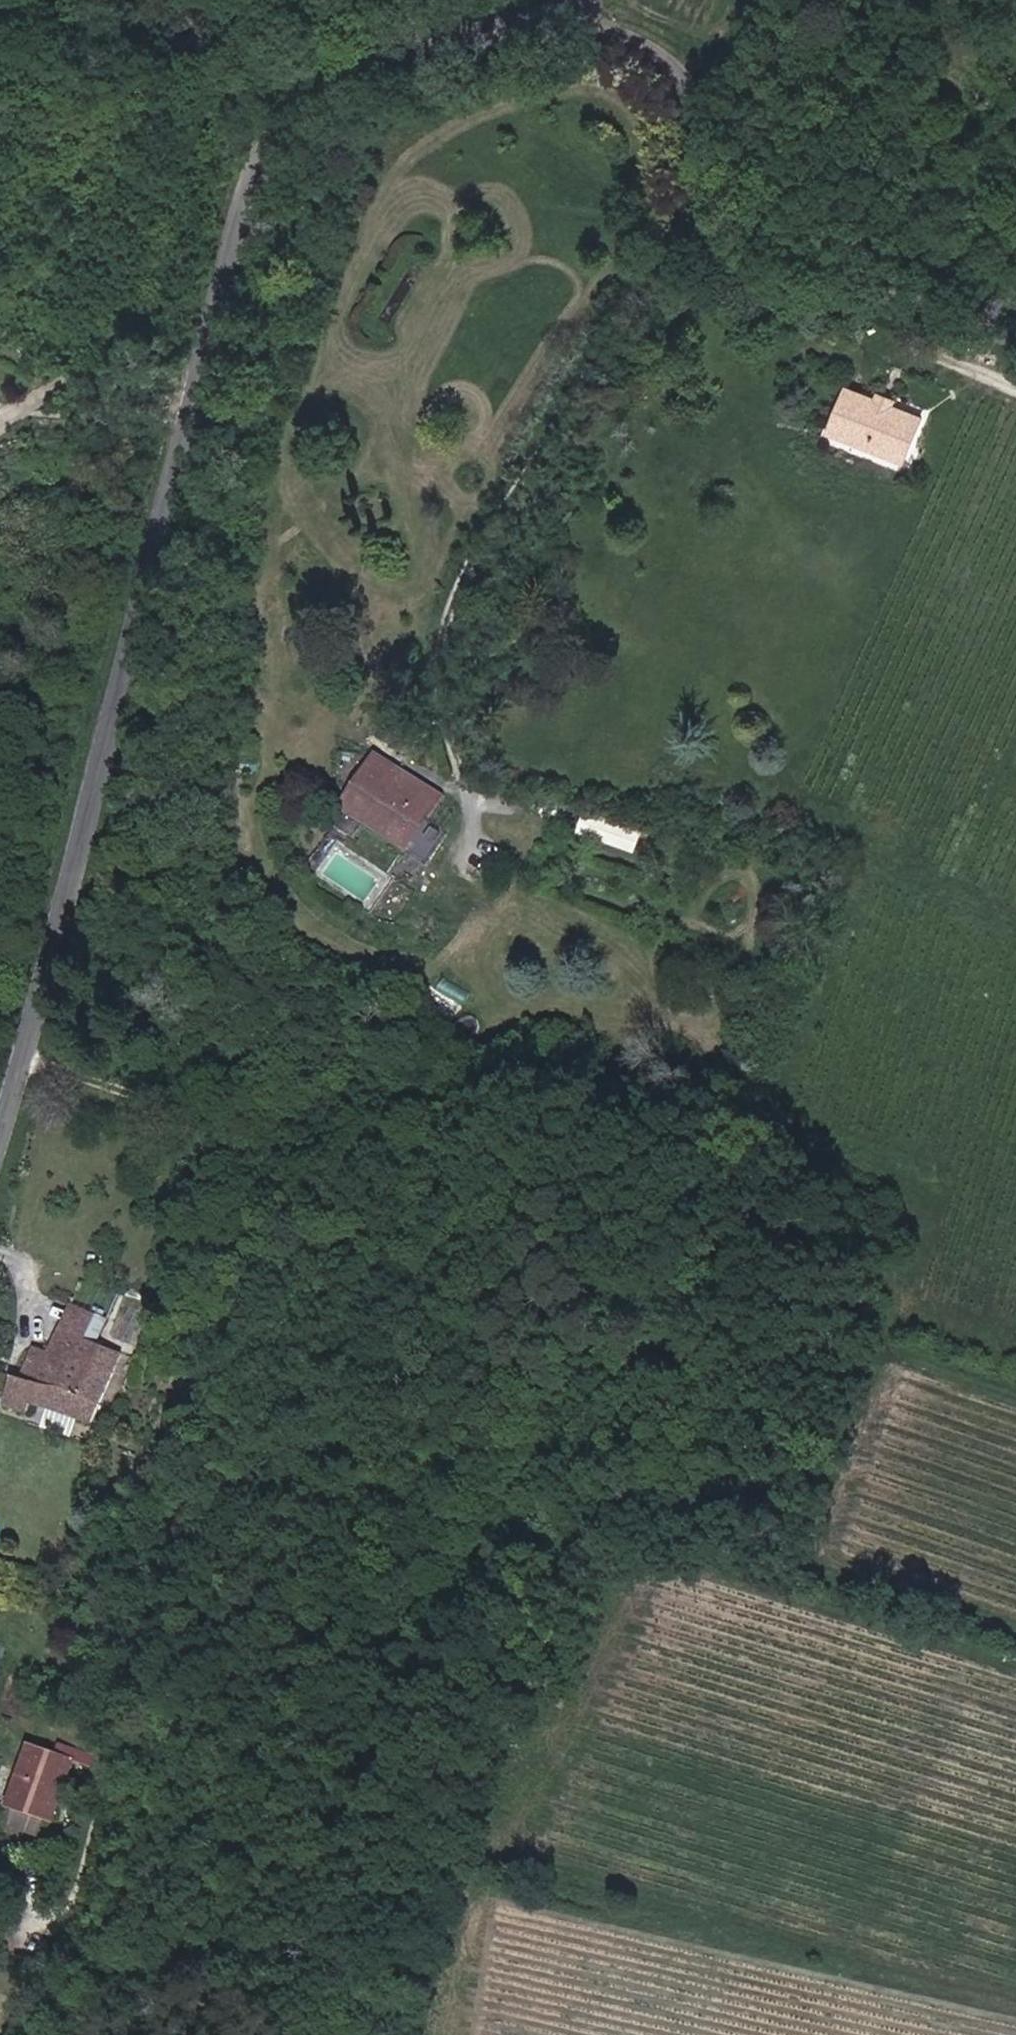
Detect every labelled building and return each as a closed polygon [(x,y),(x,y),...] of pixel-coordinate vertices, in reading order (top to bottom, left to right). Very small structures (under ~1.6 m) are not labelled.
[(926,418),(853,383),(832,426),(905,462),(926,418)] [(380,752),(347,805),(410,844),(443,791),(380,752)] [(583,810),(578,829),(638,846),(644,828),(583,810)] [(77,1305),(68,1329),(108,1344),(117,1320),(77,1305)] [(108,1344),(68,1329),(62,1351),(49,1347),(35,1381),(23,1376),(12,1405),(39,1415),(43,1404),(100,1422),(125,1351),(108,1344)] [(26,1814),(68,1828),(86,1777),(45,1762),(26,1814)]
